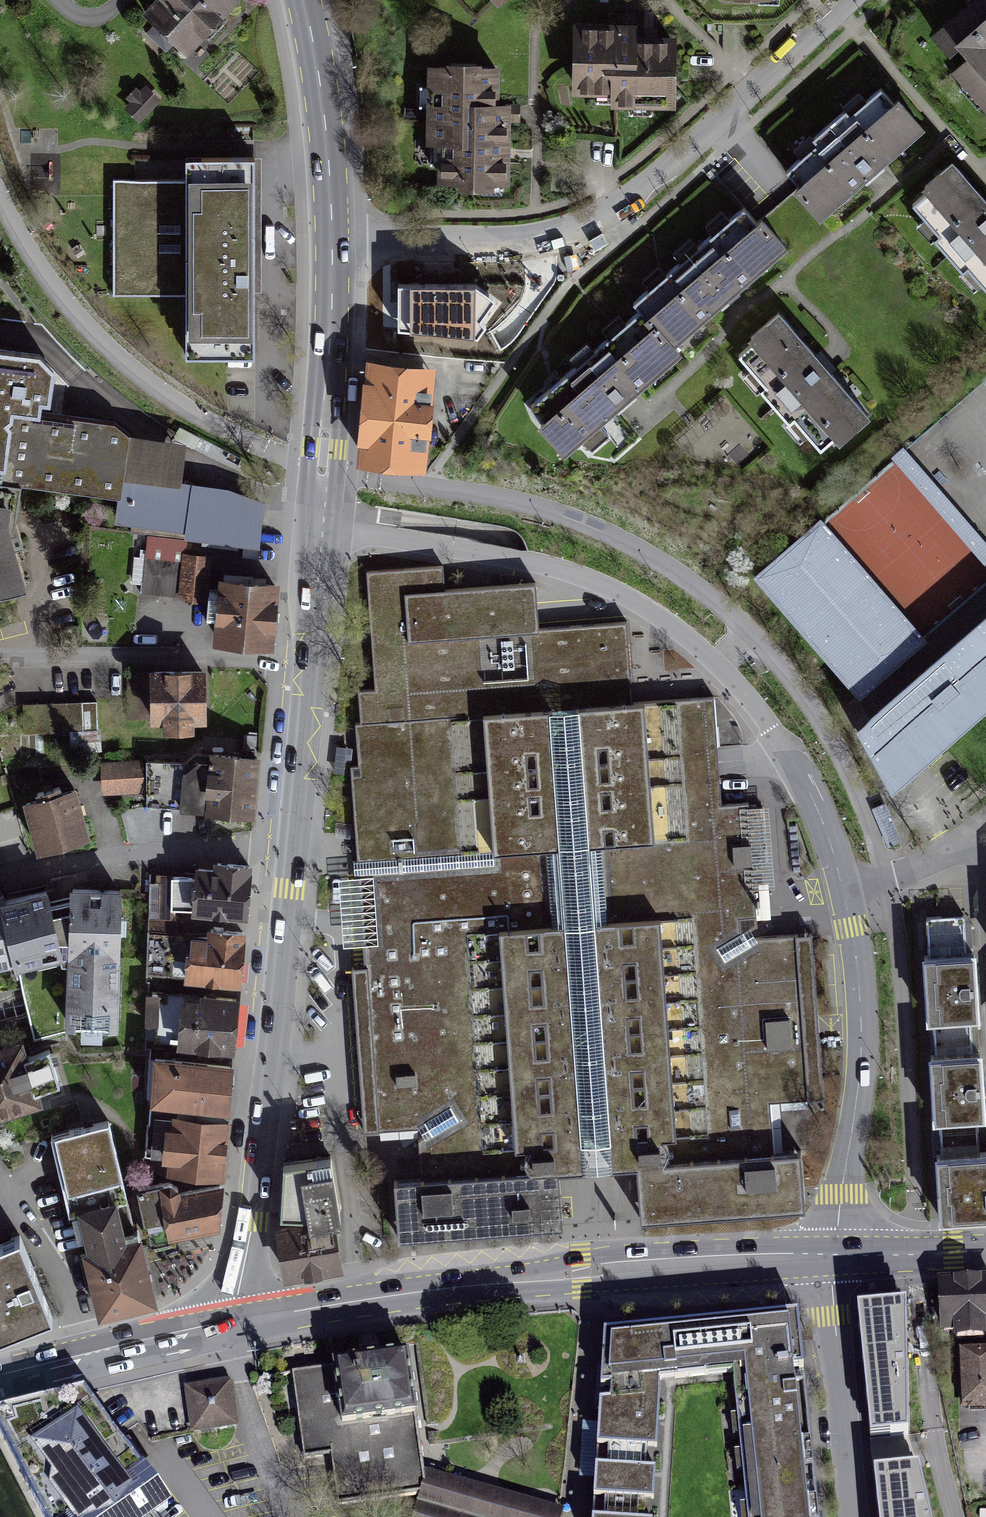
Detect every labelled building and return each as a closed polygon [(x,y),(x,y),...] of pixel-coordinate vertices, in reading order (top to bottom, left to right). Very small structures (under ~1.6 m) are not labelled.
[(146,10),(192,50),(235,0),(155,0),(146,10)] [(936,37),(985,95),(985,0),(980,0),(936,37)] [(579,20),(578,89),(615,90),(614,99),(669,100),(670,35),(631,34),(631,21),(621,20),(579,20)] [(441,180),(506,180),(506,112),(506,95),(495,95),(495,65),(432,65),(432,124),(442,124),(441,180)] [(872,174),(925,127),(887,84),(780,178),(818,221),(872,174)] [(257,356),(255,156),(183,157),(185,357),(257,356)] [(958,162),(917,198),(985,276),(985,194),(958,162)] [(803,239),(762,195),(549,398),(590,441),(633,401),(751,288),(803,239)] [(634,295),(642,304),(749,205),(741,197),(634,295)] [(440,280),(386,276),(380,346),(434,350),(440,280)] [(503,336),(506,279),(474,277),(471,334),(503,336)] [(832,451),(877,409),(833,361),(789,313),(743,354),(832,451)] [(131,439),(111,421),(48,412),(55,362),(41,346),(0,340),(0,590),(29,579),(11,518),(13,498),(16,476),(122,492),(119,521),(151,527),(144,593),(202,600),(208,544),(256,551),(259,530),(261,501),(227,488),(182,483),(185,447),(131,439)] [(425,460),(432,359),(371,355),(364,456),(425,460)] [(821,516),(754,572),(859,696),(926,640),(821,516)] [(445,587),(444,565),(369,570),(377,687),(360,688),(362,721),(357,721),(361,773),(352,774),(359,868),(365,962),(366,969),(367,983),(378,1128),(419,1125),(419,1134),(421,1181),(395,1183),(398,1242),(562,1228),(559,1174),(588,1172),(637,1168),(639,1189),(641,1223),(792,1211),(804,1211),(803,1195),(800,1154),(788,1154),(774,1155),(770,1099),(817,1096),(824,1096),(813,934),(805,934),(759,937),(758,929),(749,800),(722,802),(719,759),(715,694),(634,700),(632,679),(628,620),(539,626),(536,581),(445,587)] [(277,576),(224,572),(218,640),(271,645),(277,576)] [(865,712),(857,718),(892,782),(910,766),(985,700),(985,607),(865,712)] [(204,672),(131,674),(132,715),(169,713),(169,724),(190,724),(189,713),(205,712),(204,672)] [(71,740),(99,739),(97,695),(25,699),(26,730),(70,728),(71,740)] [(149,800),(251,813),(258,756),(198,748),(186,757),(148,756),(149,800)] [(142,760),(104,760),(104,790),(142,790),(142,760)] [(90,832),(78,780),(28,792),(41,844),(90,832)] [(172,903),(247,910),(251,862),(222,860),(221,866),(204,864),(203,875),(174,873),(172,903)] [(116,1024),(121,895),(73,894),(72,912),(48,916),(44,896),(2,905),(14,962),(16,969),(70,959),(68,1022),(116,1024)] [(0,899),(0,965),(14,962),(2,905),(0,899)] [(931,1012),(979,1009),(976,969),(974,948),(969,948),(966,911),(929,914),(931,950),(927,950),(931,1012)] [(149,971),(243,978),(247,929),(214,927),(214,933),(152,928),(149,971)] [(378,1128),(366,969),(352,971),(365,1129),(378,1128)] [(145,1038),(235,1045),(238,997),(149,990),(145,1038)] [(936,1117),(984,1114),(982,1075),(980,1047),(976,1047),(973,1010),(934,1013),(936,1049),(932,1049),(936,1117)] [(0,1048),(0,1110),(39,1099),(37,1091),(60,1084),(51,1050),(27,1056),(23,1042),(0,1048)] [(156,1096),(232,1102),(235,1059),(159,1054),(156,1096)] [(175,1165),(224,1169),(229,1120),(157,1113),(154,1152),(176,1154),(175,1165)] [(938,1150),(943,1214),(985,1211),(985,1147),(981,1147),(979,1115),(942,1118),(944,1150),(938,1150)] [(79,1207),(127,1196),(109,1118),(52,1131),(56,1149),(70,1209),(79,1207)] [(276,1228),(283,1272),(311,1268),(337,1264),(329,1216),(339,1215),(335,1188),(329,1155),(285,1160),(281,1215),(307,1213),(309,1222),(276,1228)] [(178,1243),(176,1233),(183,1232),(213,1225),(219,1224),(223,1183),(181,1192),(179,1184),(171,1179),(139,1186),(147,1220),(153,1248),(178,1243)] [(127,1196),(79,1207),(88,1249),(102,1308),(134,1301),(157,1296),(143,1234),(136,1236),(127,1196)] [(52,1315),(21,1234),(0,1241),(0,1336),(52,1315)] [(941,1283),(942,1325),(985,1324),(985,1282),(941,1283)] [(857,1309),(870,1442),(910,1438),(907,1304),(857,1309)] [(593,1516),(654,1516),(660,1391),(734,1383),(747,1516),(810,1516),(797,1376),(792,1316),(604,1337),(593,1516)] [(958,1348),(962,1411),(985,1409),(985,1346),(958,1348)] [(403,1355),(291,1371),(291,1377),(303,1457),(332,1453),(339,1502),(421,1491),(421,1489),(403,1355)] [(228,1383),(207,1385),(209,1403),(213,1402),(216,1427),(233,1425),(228,1383)] [(193,1430),(216,1427),(213,1402),(209,1403),(207,1385),(188,1388),(193,1430)] [(148,1516),(165,1503),(124,1446),(81,1389),(0,1410),(0,1434),(41,1516),(150,1516),(148,1516)] [(920,1468),(874,1474),(878,1516),(932,1516),(920,1468)] [(551,1511),(425,1475),(421,1489),(421,1491),(413,1516),(549,1516),(551,1511)]
